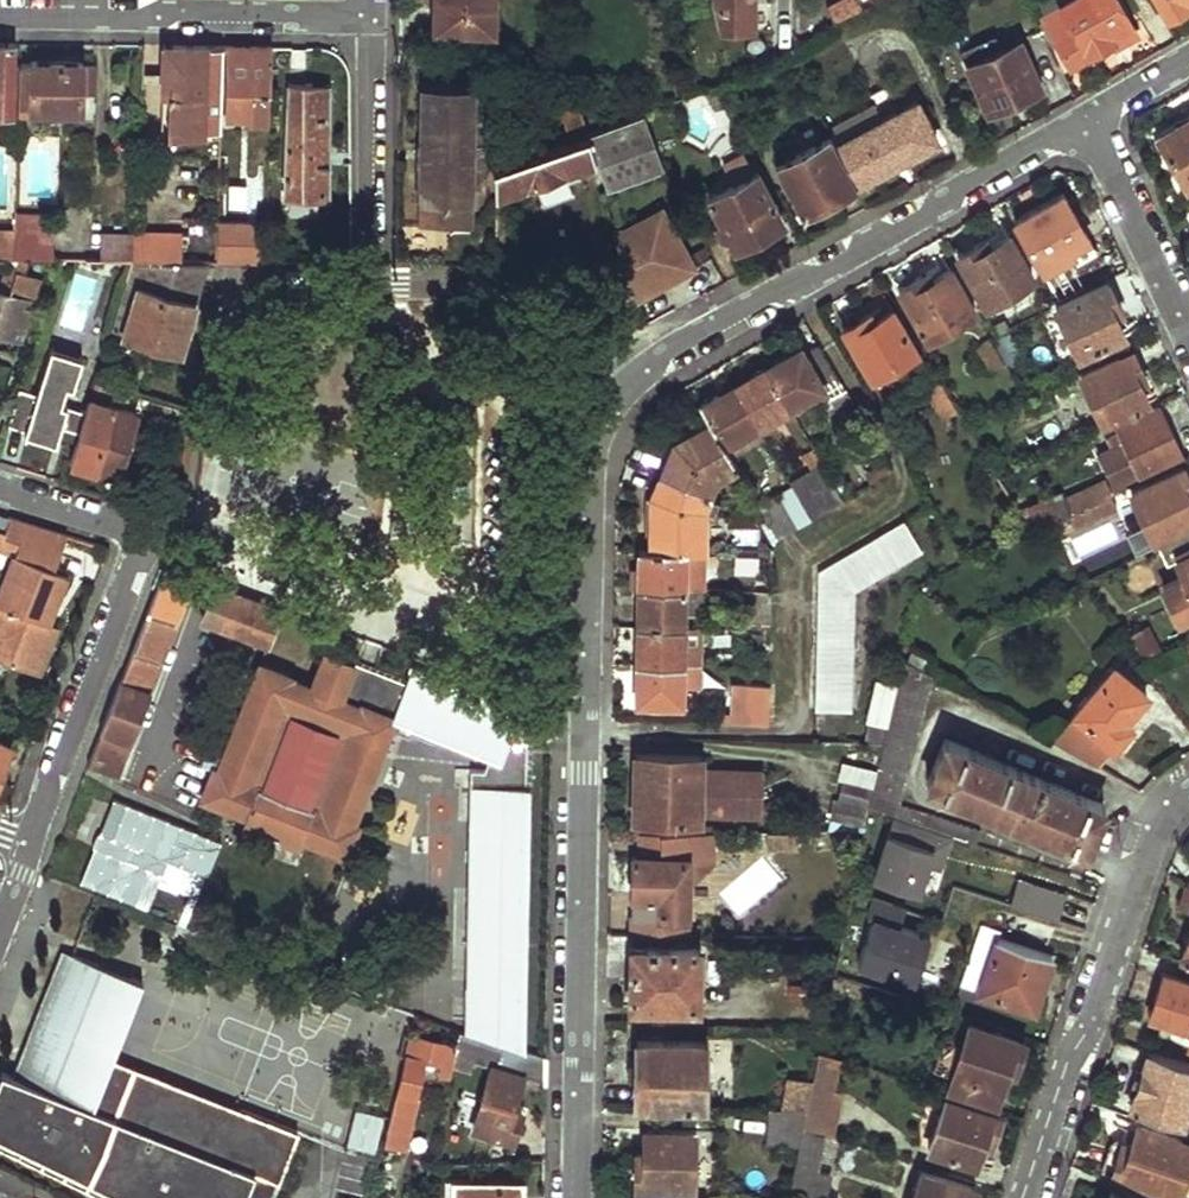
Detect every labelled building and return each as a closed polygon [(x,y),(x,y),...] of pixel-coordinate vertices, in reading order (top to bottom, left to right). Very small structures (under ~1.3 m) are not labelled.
[(434,26),(494,28),(495,0),(435,0),(434,26)] [(718,26),(751,27),(752,0),(711,0),(718,26)] [(859,0),(837,0),(827,5),(836,21),(863,7),(859,0)] [(1121,0),(1068,0),(1044,13),(1073,66),(1136,28),(1121,0)] [(1167,15),(1188,3),(1188,4),(1188,0),(1160,0),(1167,15)] [(995,29),(958,46),(964,60),(1020,34),(1018,28),(998,37),(995,29)] [(1042,83),(1020,34),(964,60),(987,108),(1042,83)] [(8,111),(8,40),(0,40),(0,111),(8,111)] [(180,43),(159,43),(158,92),(165,92),(165,132),(193,133),(193,125),(217,125),(219,44),(180,43)] [(248,44),(222,44),(220,111),(250,111),(250,119),(266,119),(269,44),(248,44)] [(79,59),(29,59),(29,63),(14,62),(14,115),(36,115),(36,106),(81,105),(80,91),(94,91),(95,63),(80,62),(79,59)] [(310,83),(284,82),(283,187),(300,188),(300,197),(323,199),(326,93),(310,92),(310,83)] [(757,158),(717,82),(707,87),(708,92),(705,93),(718,124),(724,121),(745,164),(757,158)] [(473,85),(423,85),(421,144),(430,145),(427,221),(469,222),(473,85)] [(917,97),(835,139),(856,178),(937,136),(917,97)] [(665,167),(645,114),(496,167),(495,195),(595,158),(606,187),(665,167)] [(1180,129),(1176,122),(1154,135),(1181,189),(1188,185),(1188,125),(1180,129)] [(835,139),(831,131),(774,160),(799,207),(856,178),(835,139)] [(243,134),(241,150),(268,153),(270,136),(243,134)] [(430,145),(421,144),(418,221),(427,221),(430,145)] [(783,218),(757,170),(711,195),(736,244),(783,218)] [(14,191),(14,211),(14,255),(28,255),(52,256),(54,191),(14,191)] [(1086,239),(1061,195),(1014,223),(1041,266),(1067,250),(1072,257),(1083,251),(1079,244),(1086,239)] [(613,228),(648,293),(700,266),(665,201),(613,228)] [(14,211),(0,211),(0,254),(10,254),(14,255),(14,211)] [(263,219),(214,219),(213,258),(261,259),(263,219)] [(180,231),(132,230),(131,257),(134,257),(179,257),(180,231)] [(1029,274),(1002,230),(957,258),(983,302),(1029,274)] [(17,335),(39,275),(22,270),(28,255),(14,255),(10,254),(0,286),(0,329),(17,335)] [(179,257),(134,257),(127,280),(136,284),(122,330),(178,348),(205,258),(179,257)] [(971,309),(947,265),(901,293),(926,336),(971,309)] [(100,338),(114,281),(74,271),(60,328),(100,338)] [(1127,329),(1105,282),(1054,305),(1077,352),(1127,329)] [(915,350),(888,305),(844,329),(871,375),(915,350)] [(992,337),(1002,355),(1013,350),(1003,332),(992,337)] [(1001,359),(988,336),(974,345),(987,368),(1001,359)] [(854,399),(821,342),(807,350),(803,343),(768,365),(792,407),(823,388),(836,409),(854,399)] [(19,386),(7,423),(25,429),(24,432),(55,441),(57,435),(60,424),(78,430),(85,409),(60,401),(66,383),(72,385),(82,355),(51,346),(36,391),(19,386)] [(1153,397),(1130,349),(1079,372),(1103,421),(1153,397)] [(792,407),(768,365),(735,384),(758,426),(792,407)] [(957,411),(939,381),(927,389),(944,418),(957,411)] [(758,426),(735,384),(701,404),(711,421),(725,445),(758,426)] [(136,412),(88,397),(85,409),(78,430),(75,440),(69,459),(117,473),(136,412)] [(1179,453),(1157,408),(1115,426),(1124,444),(1110,452),(1124,480),(1179,453)] [(193,422),(175,419),(166,504),(183,506),(193,422)] [(725,445),(711,421),(673,443),(661,475),(709,495),(715,479),(737,467),(725,445)] [(78,430),(60,424),(57,435),(75,440),(78,430)] [(845,499),(816,450),(806,456),(814,470),(791,483),(793,487),(811,520),(845,499)] [(1181,465),(1129,489),(1142,521),(1137,524),(1136,530),(1138,536),(1145,538),(1149,536),(1151,539),(1188,521),(1188,483),(1181,465)] [(703,509),(709,495),(661,475),(652,497),(652,547),(686,548),(704,548),(703,509)] [(1110,492),(1103,477),(1062,495),(1059,489),(1026,505),(1027,508),(1016,514),(1026,531),(1066,513),(1110,492)] [(811,520),(793,487),(760,506),(779,540),(811,520)] [(1110,495),(1110,492),(1066,513),(1072,526),(1121,504),(1116,493),(1110,495)] [(10,516),(4,531),(0,543),(0,547),(15,552),(0,590),(0,657),(31,669),(51,620),(69,573),(55,568),(68,534),(10,516)] [(920,551),(902,520),(819,568),(818,711),(855,710),(854,590),(920,551)] [(1158,545),(1165,561),(1175,557),(1182,572),(1161,583),(1178,616),(1188,611),(1188,530),(1158,545)] [(685,569),(686,548),(652,547),(639,546),(638,586),(685,587),(704,587),(705,569),(685,569)] [(704,548),(686,548),(685,569),(705,569),(704,548)] [(165,565),(86,763),(115,773),(175,620),(178,622),(195,575),(165,565)] [(684,625),(685,587),(638,586),(637,623),(684,625)] [(773,628),(773,589),(743,588),(742,626),(773,628)] [(281,607),(232,589),(220,625),(266,642),(281,607)] [(305,661),(318,625),(284,613),(271,648),(305,661)] [(60,623),(51,620),(31,669),(42,673),(60,623)] [(683,663),(684,625),(637,623),(637,661),(683,663)] [(683,663),(699,664),(701,625),(684,625),(683,663)] [(1155,655),(1139,628),(1130,633),(1144,660),(1155,655)] [(499,757),(515,716),(517,710),(411,667),(404,682),(324,651),(310,685),(288,676),(289,674),(261,662),(219,768),(213,765),(201,795),(247,814),(244,822),(294,843),(298,834),(343,853),(356,822),(351,820),(391,715),(488,753),(499,757)] [(897,802),(924,671),(899,657),(872,790),(868,808),(886,814),(932,829),(973,842),(978,829),(897,802)] [(683,703),(683,663),(637,661),(636,702),(683,703)] [(1114,665),(1053,742),(1098,766),(1131,725),(1125,720),(1146,692),(1114,665)] [(771,723),(772,684),(735,682),(735,721),(771,723)] [(469,767),(469,784),(525,785),(526,721),(515,716),(499,757),(488,753),(483,767),(469,767)] [(1100,803),(941,736),(923,781),(1082,845),(1100,803)] [(0,739),(0,767),(9,743),(0,739)] [(700,766),(700,754),(633,751),(633,816),(698,820),(699,810),(760,812),(761,779),(714,777),(714,787),(699,786),(700,766)] [(762,769),(700,766),(699,786),(714,787),(714,777),(761,779),(762,769)] [(861,823),(866,808),(868,808),(872,790),(843,782),(833,815),(861,823)] [(525,785),(469,784),(467,1031),(523,1049),(525,785)] [(183,922),(217,837),(113,795),(78,880),(183,922)] [(861,823),(833,815),(829,830),(864,830),(868,808),(866,808),(861,823)] [(932,829),(886,814),(856,905),(903,921),(932,829)] [(799,847),(799,830),(769,830),(770,846),(799,847)] [(997,869),(946,851),(922,924),(973,941),(997,869)] [(687,892),(687,856),(633,855),(633,912),(688,913),(688,906),(697,906),(696,893),(687,892)] [(798,915),(798,865),(722,863),(721,914),(798,915)] [(1059,915),(1066,890),(1019,877),(1012,902),(1059,915)] [(1178,901),(1188,904),(1188,884),(1185,882),(1178,901)] [(903,921),(856,905),(834,975),(881,990),(903,921)] [(1179,960),(1188,963),(1188,931),(1179,960)] [(1051,953),(998,936),(980,990),(1034,1008),(1051,953)] [(698,1003),(699,946),(633,945),(632,1001),(698,1003)] [(70,950),(64,947),(15,1073),(21,1076),(28,1057),(70,950)] [(70,950),(28,1057),(41,1063),(34,1082),(21,1076),(15,1073),(1,1067),(0,1070),(0,1133),(136,1197),(269,1197),(297,1126),(240,1104),(238,1106),(221,1154),(209,1149),(211,1143),(140,1115),(138,1122),(92,1104),(109,1056),(142,978),(70,950)] [(1147,1015),(1188,1029),(1188,983),(1162,973),(1147,1015)] [(1022,1041),(969,1023),(953,1073),(1007,1091),(1022,1041)] [(467,1031),(460,1029),(456,1043),(452,1062),(469,1067),(472,1056),(490,1063),(480,1094),(485,1096),(477,1124),(513,1136),(522,1108),(515,1105),(524,1073),(545,1080),(546,1056),(523,1049),(467,1031)] [(456,1043),(411,1033),(383,1145),(396,1148),(403,1150),(424,1058),(441,1062),(438,1070),(449,1073),(452,1062),(456,1043)] [(702,1096),(704,1040),(638,1038),(635,1094),(702,1096)] [(1129,1108),(1179,1126),(1188,1098),(1188,1064),(1149,1050),(1129,1108)] [(835,1056),(818,1051),(811,1083),(806,1110),(803,1126),(823,1133),(834,1136),(843,1089),(836,1087),(828,1086),(835,1056)] [(238,1106),(109,1056),(92,1104),(138,1122),(140,1115),(211,1143),(209,1149),(221,1154),(238,1106)] [(836,1087),(842,1058),(835,1056),(828,1086),(836,1087)] [(41,1063),(28,1057),(21,1076),(34,1082),(41,1063)] [(811,1083),(788,1078),(783,1110),(806,1110),(811,1083)] [(999,1113),(945,1096),(928,1147),(982,1164),(999,1113)] [(344,1142),(375,1149),(383,1113),(353,1106),(344,1142)] [(783,1110),(768,1109),(768,1146),(798,1148),(803,1126),(806,1110),(783,1110)] [(1126,1151),(1119,1149),(1110,1174),(1175,1195),(1188,1154),(1188,1140),(1136,1122),(1126,1151)] [(803,1126),(798,1148),(788,1197),(825,1197),(830,1173),(815,1170),(823,1133),(803,1126)] [(694,1182),(695,1129),(644,1128),(643,1156),(636,1156),(636,1180),(638,1180),(638,1193),(678,1194),(678,1181),(694,1182)] [(0,1133),(0,1140),(122,1197),(136,1197),(0,1133)] [(396,1148),(383,1145),(382,1151),(385,1152),(382,1167),(392,1169),(396,1148)] [(392,1169),(382,1167),(377,1184),(395,1188),(398,1171),(392,1169)] [(921,1169),(911,1197),(972,1197),(975,1187),(921,1169)] [(460,1175),(460,1197),(518,1197),(518,1177),(460,1175)] [(1106,1197),(1126,1197),(1110,1188),(1106,1197)]
